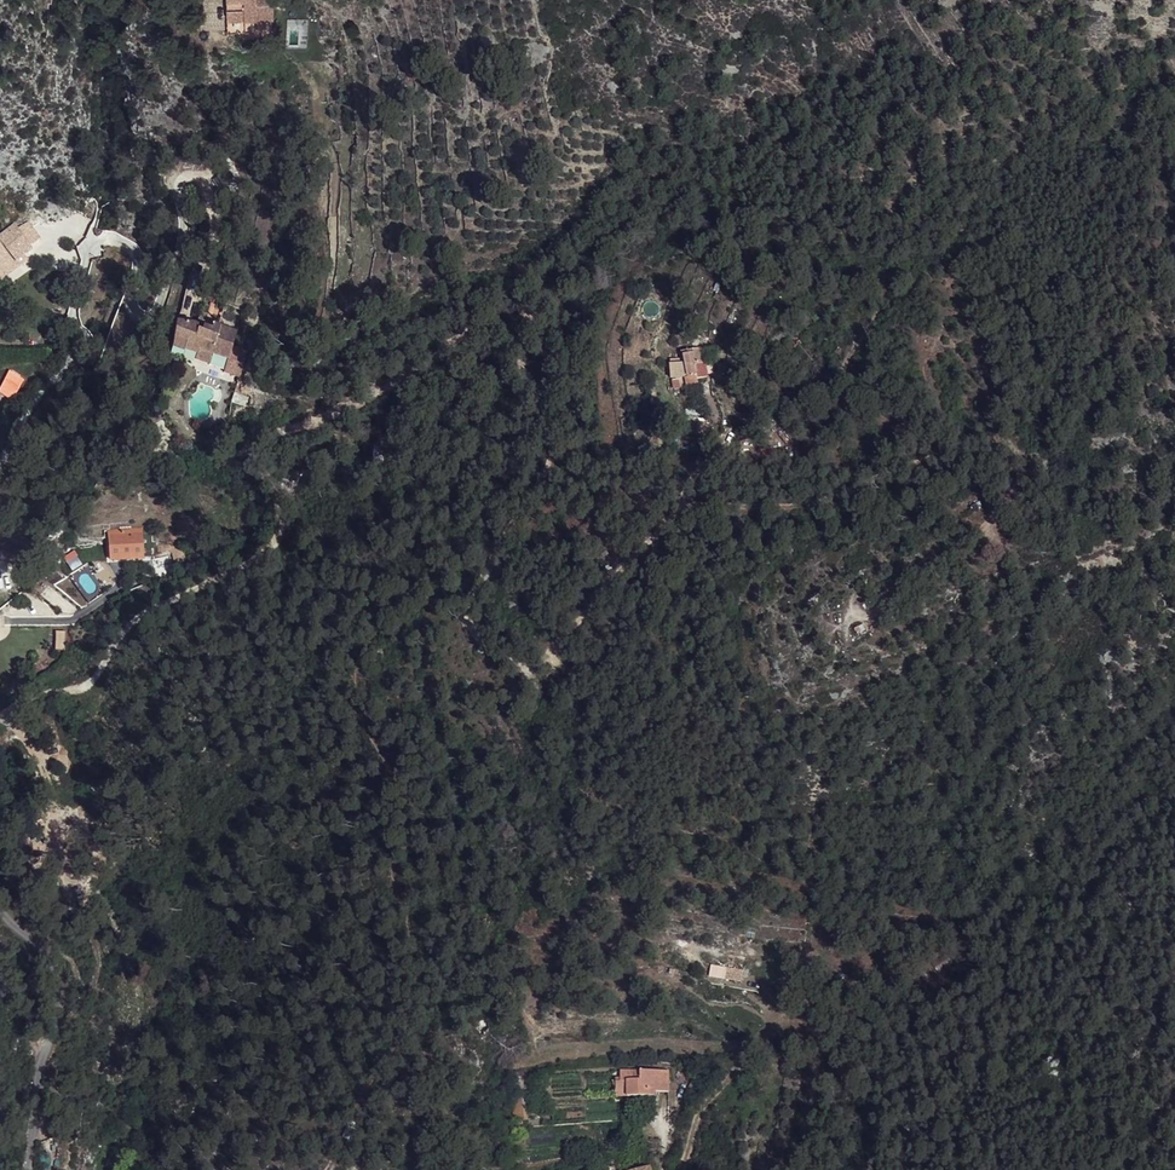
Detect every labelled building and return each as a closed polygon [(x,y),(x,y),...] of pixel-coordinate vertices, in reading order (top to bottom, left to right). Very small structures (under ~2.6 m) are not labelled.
[(222,32),(270,24),(269,18),(240,18),(240,0),(222,0),(222,32)] [(240,18),(269,18),(269,0),(240,0),(240,18)] [(23,220),(13,228),(25,245),(36,237),(23,220)] [(5,232),(12,227),(10,224),(3,229),(5,232)] [(12,227),(5,232),(3,229),(0,231),(0,276),(15,263),(13,260),(20,254),(27,248),(25,245),(13,228),(12,227)] [(13,260),(15,263),(23,257),(20,254),(13,260)] [(233,329),(209,322),(207,327),(199,325),(197,329),(193,328),(191,323),(171,321),(168,341),(164,353),(177,357),(180,349),(193,352),(190,364),(203,368),(208,352),(224,357),(233,329)] [(700,348),(681,352),(683,358),(684,366),(675,367),(677,379),(684,377),(686,386),(697,383),(696,379),(706,377),(700,348)] [(674,360),(675,367),(684,366),(683,358),(674,360)] [(0,371),(0,387),(8,391),(20,370),(5,362),(0,371)] [(840,395),(827,401),(831,409),(838,406),(843,404),(840,395)] [(697,417),(684,417),(684,431),(696,432),(697,417)] [(137,530),(105,535),(108,557),(140,551),(137,530)] [(740,969),(721,966),(720,978),(739,980),(740,969)] [(666,1069),(617,1070),(618,1080),(625,1080),(626,1094),(648,1094),(648,1092),(666,1091),(666,1069)] [(509,1072),(511,1082),(511,1096),(521,1095),(522,1080),(521,1072),(509,1072)] [(618,1080),(612,1080),(613,1095),(626,1094),(625,1080),(618,1080)] [(512,1119),(523,1118),(521,1095),(511,1096),(510,1097),(512,1119)] [(529,1143),(535,1143),(536,1135),(538,1135),(539,1130),(530,1129),(529,1143)] [(616,1158),(600,1162),(602,1168),(618,1163),(616,1158)]
